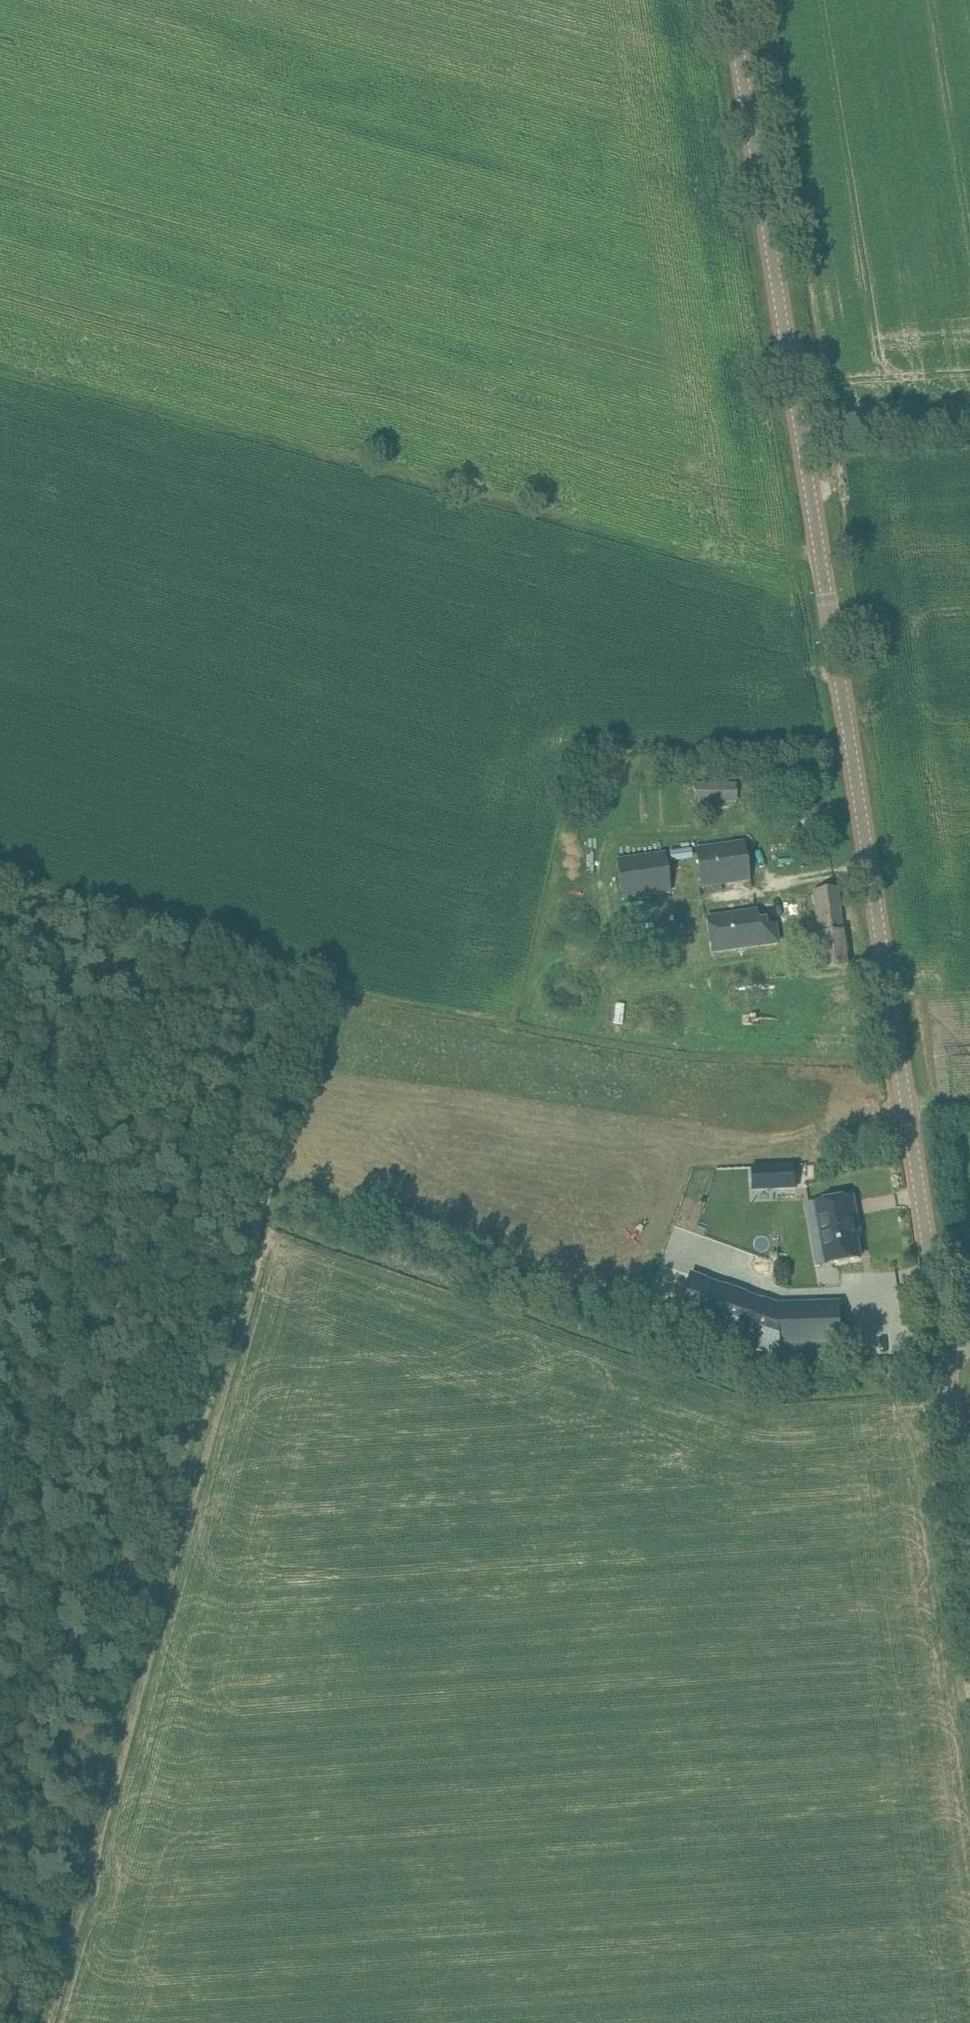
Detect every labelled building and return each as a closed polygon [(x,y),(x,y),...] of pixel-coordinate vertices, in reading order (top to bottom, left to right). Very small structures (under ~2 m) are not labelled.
[(692,781),(693,802),(735,801),(735,780),(692,781)] [(742,842),(694,848),(700,888),(748,882),(742,842)] [(665,857),(618,863),(622,896),(669,889),(665,857)] [(818,939),(822,970),(847,966),(838,887),(813,890),(819,939),(818,939)] [(757,910),(705,918),(710,955),(778,945),(775,925),(765,927),(765,923),(758,923),(757,910)] [(795,1165),(751,1167),(751,1190),(796,1188),(795,1165)] [(853,1219),(857,1219),(853,1196),(809,1204),(813,1226),(823,1225),(829,1263),(860,1258),(853,1219)] [(690,1274),(674,1319),(778,1356),(778,1344),(777,1304),(690,1274)] [(777,1304),(778,1344),(842,1342),(840,1302),(777,1304)]
